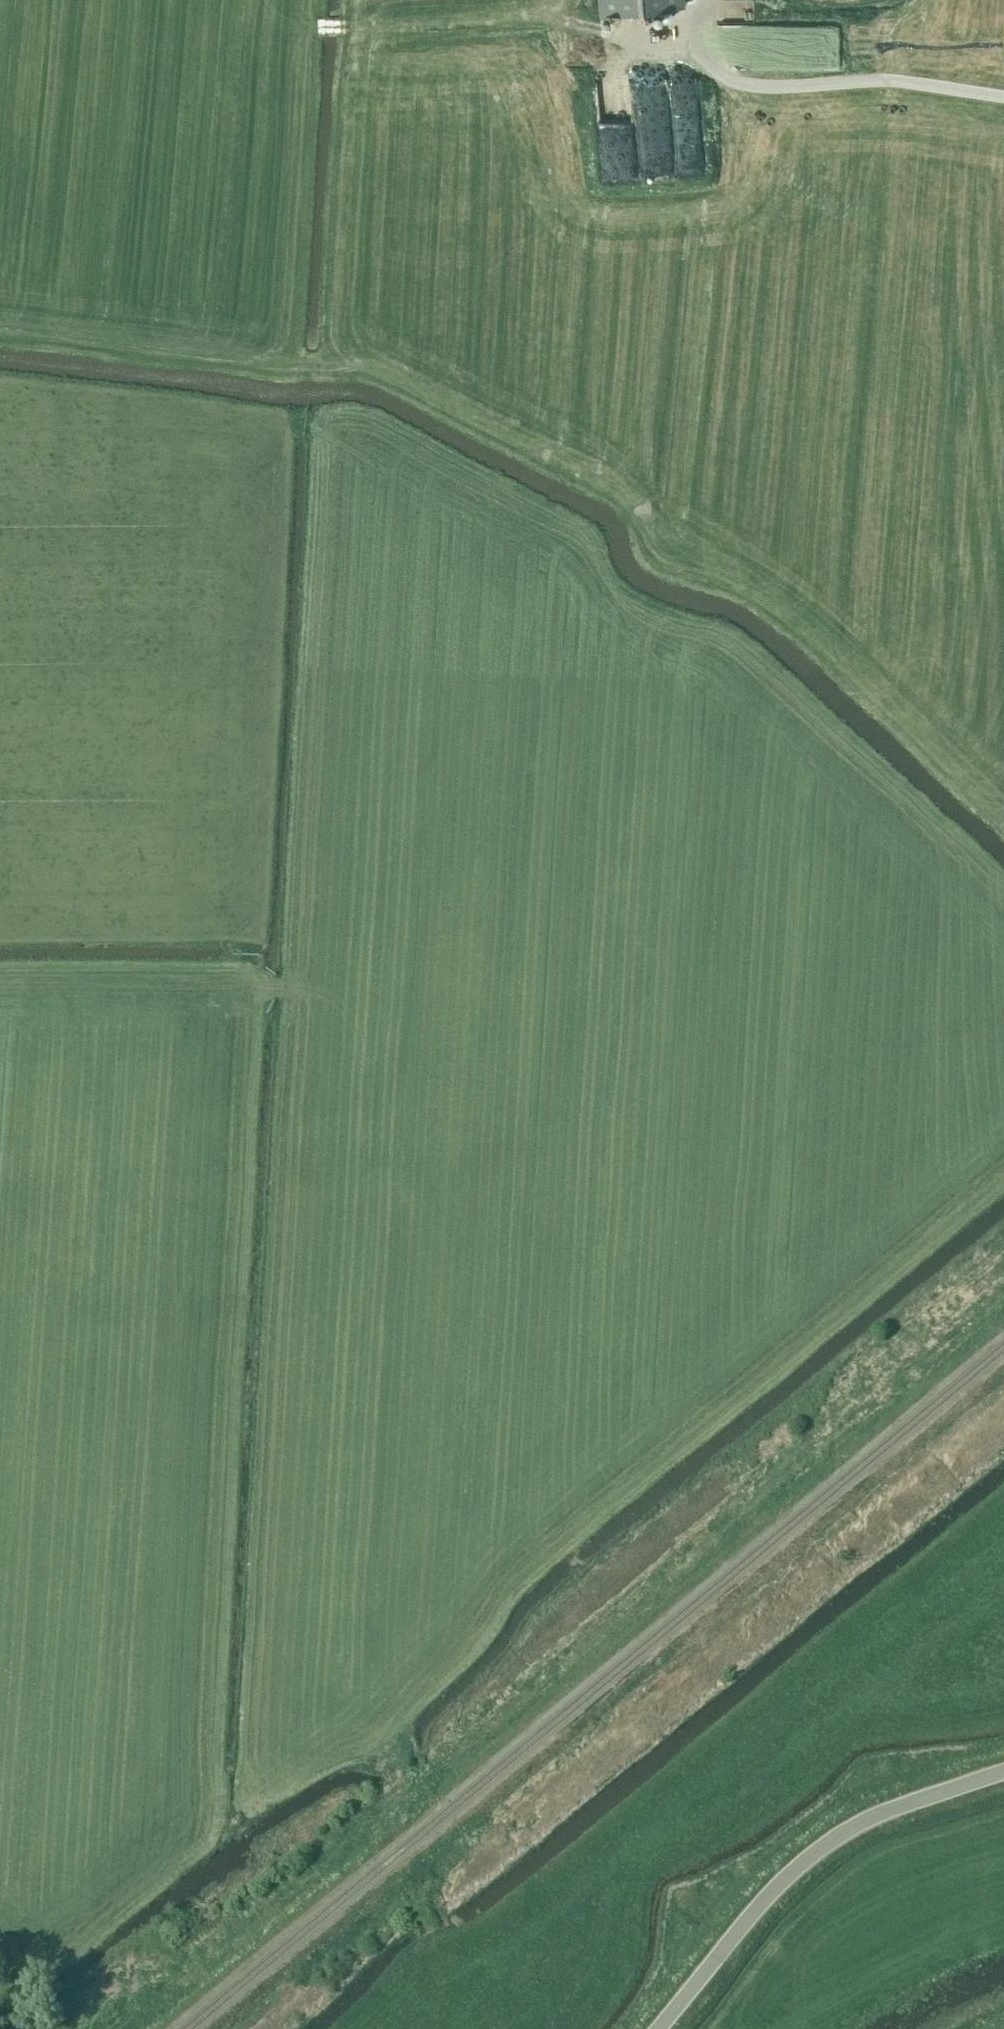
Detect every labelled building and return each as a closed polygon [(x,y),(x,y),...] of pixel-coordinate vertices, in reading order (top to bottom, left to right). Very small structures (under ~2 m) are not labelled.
[(598,15),(684,6),(684,0),(597,0),(598,15)] [(624,127),(606,128),(607,159),(631,158),(630,148),(640,147),(639,122),(623,123),(624,127)]
